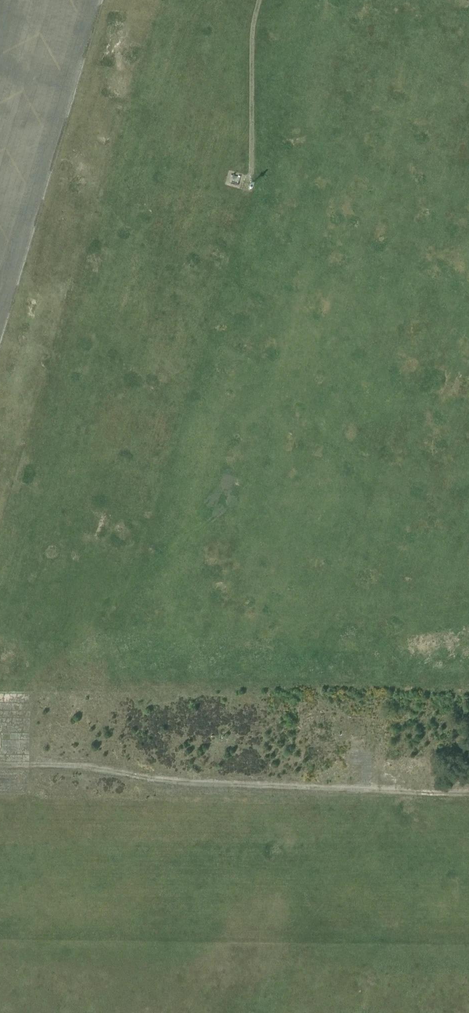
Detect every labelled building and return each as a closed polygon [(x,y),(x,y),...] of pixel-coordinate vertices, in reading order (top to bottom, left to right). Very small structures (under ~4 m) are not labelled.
[(360,719),(350,719),(350,734),(361,734),(360,719)]
